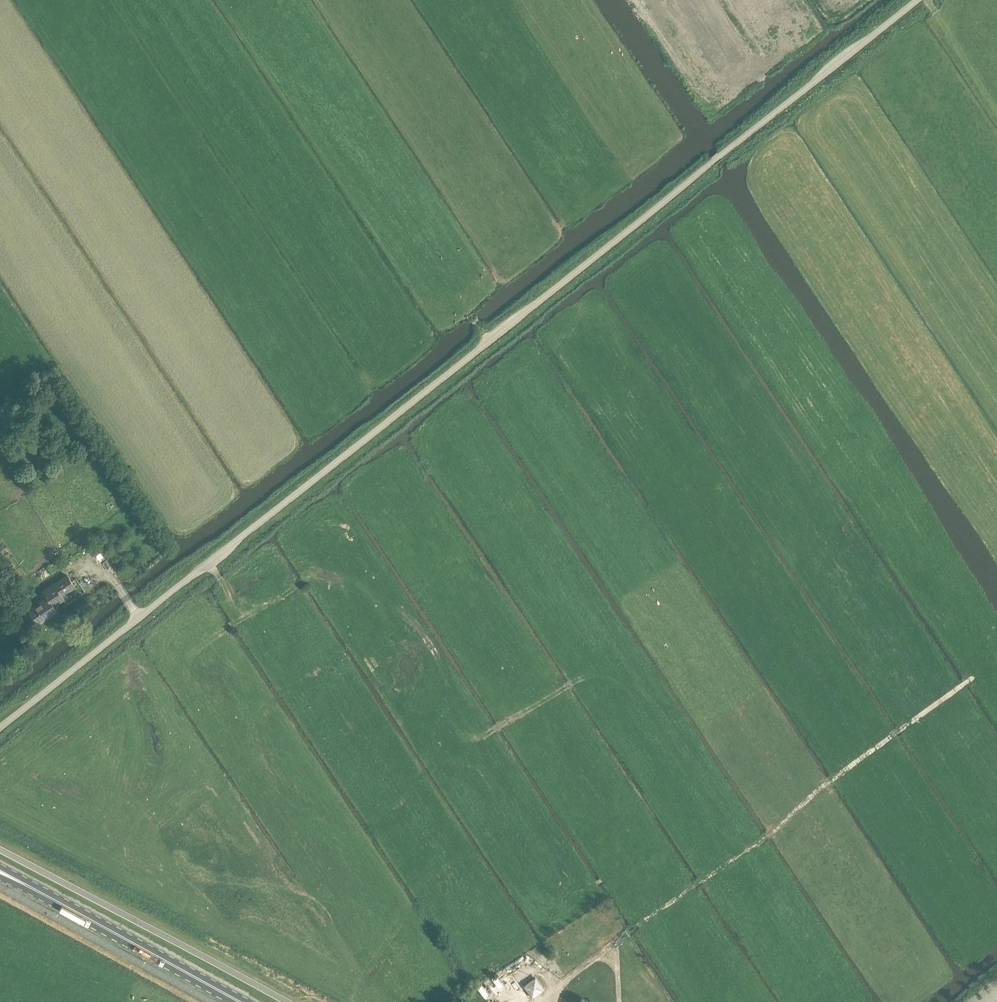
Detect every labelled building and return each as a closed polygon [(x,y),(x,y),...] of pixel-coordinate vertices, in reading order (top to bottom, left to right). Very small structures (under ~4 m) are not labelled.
[(47,452),(37,458),(43,469),(54,463),(47,452)] [(37,624),(56,611),(53,606),(63,599),(61,595),(74,586),(67,575),(53,585),(55,588),(45,595),(47,597),(28,610),(37,624)] [(537,975),(525,983),(533,996),(545,988),(537,975)]
